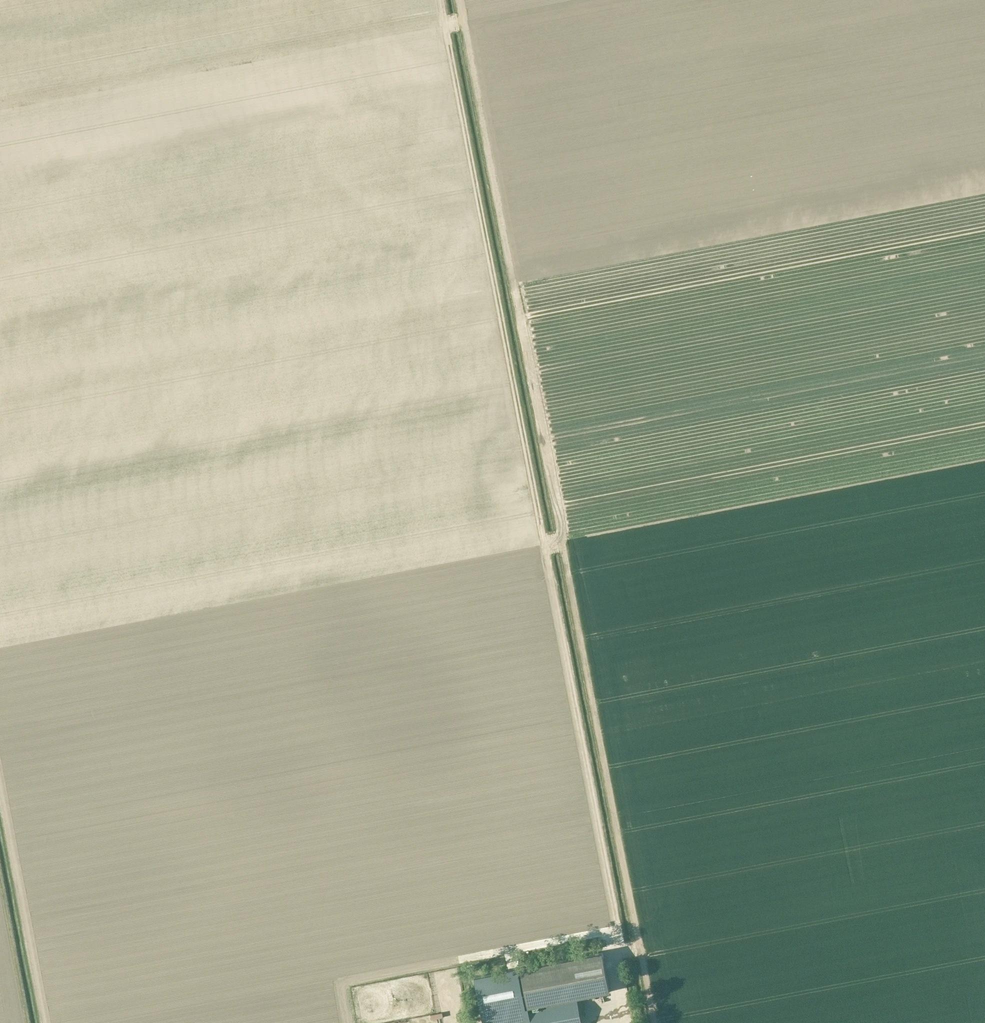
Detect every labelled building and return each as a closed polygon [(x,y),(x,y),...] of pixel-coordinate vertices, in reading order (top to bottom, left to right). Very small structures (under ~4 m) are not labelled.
[(577,1000),(576,999),(578,999),(578,998),(609,992),(602,953),(523,968),(528,995),(525,996),(520,968),(474,977),(483,1022),(531,1022),(530,1019),(533,1018),(534,1022),(581,1022),(577,1000)]
